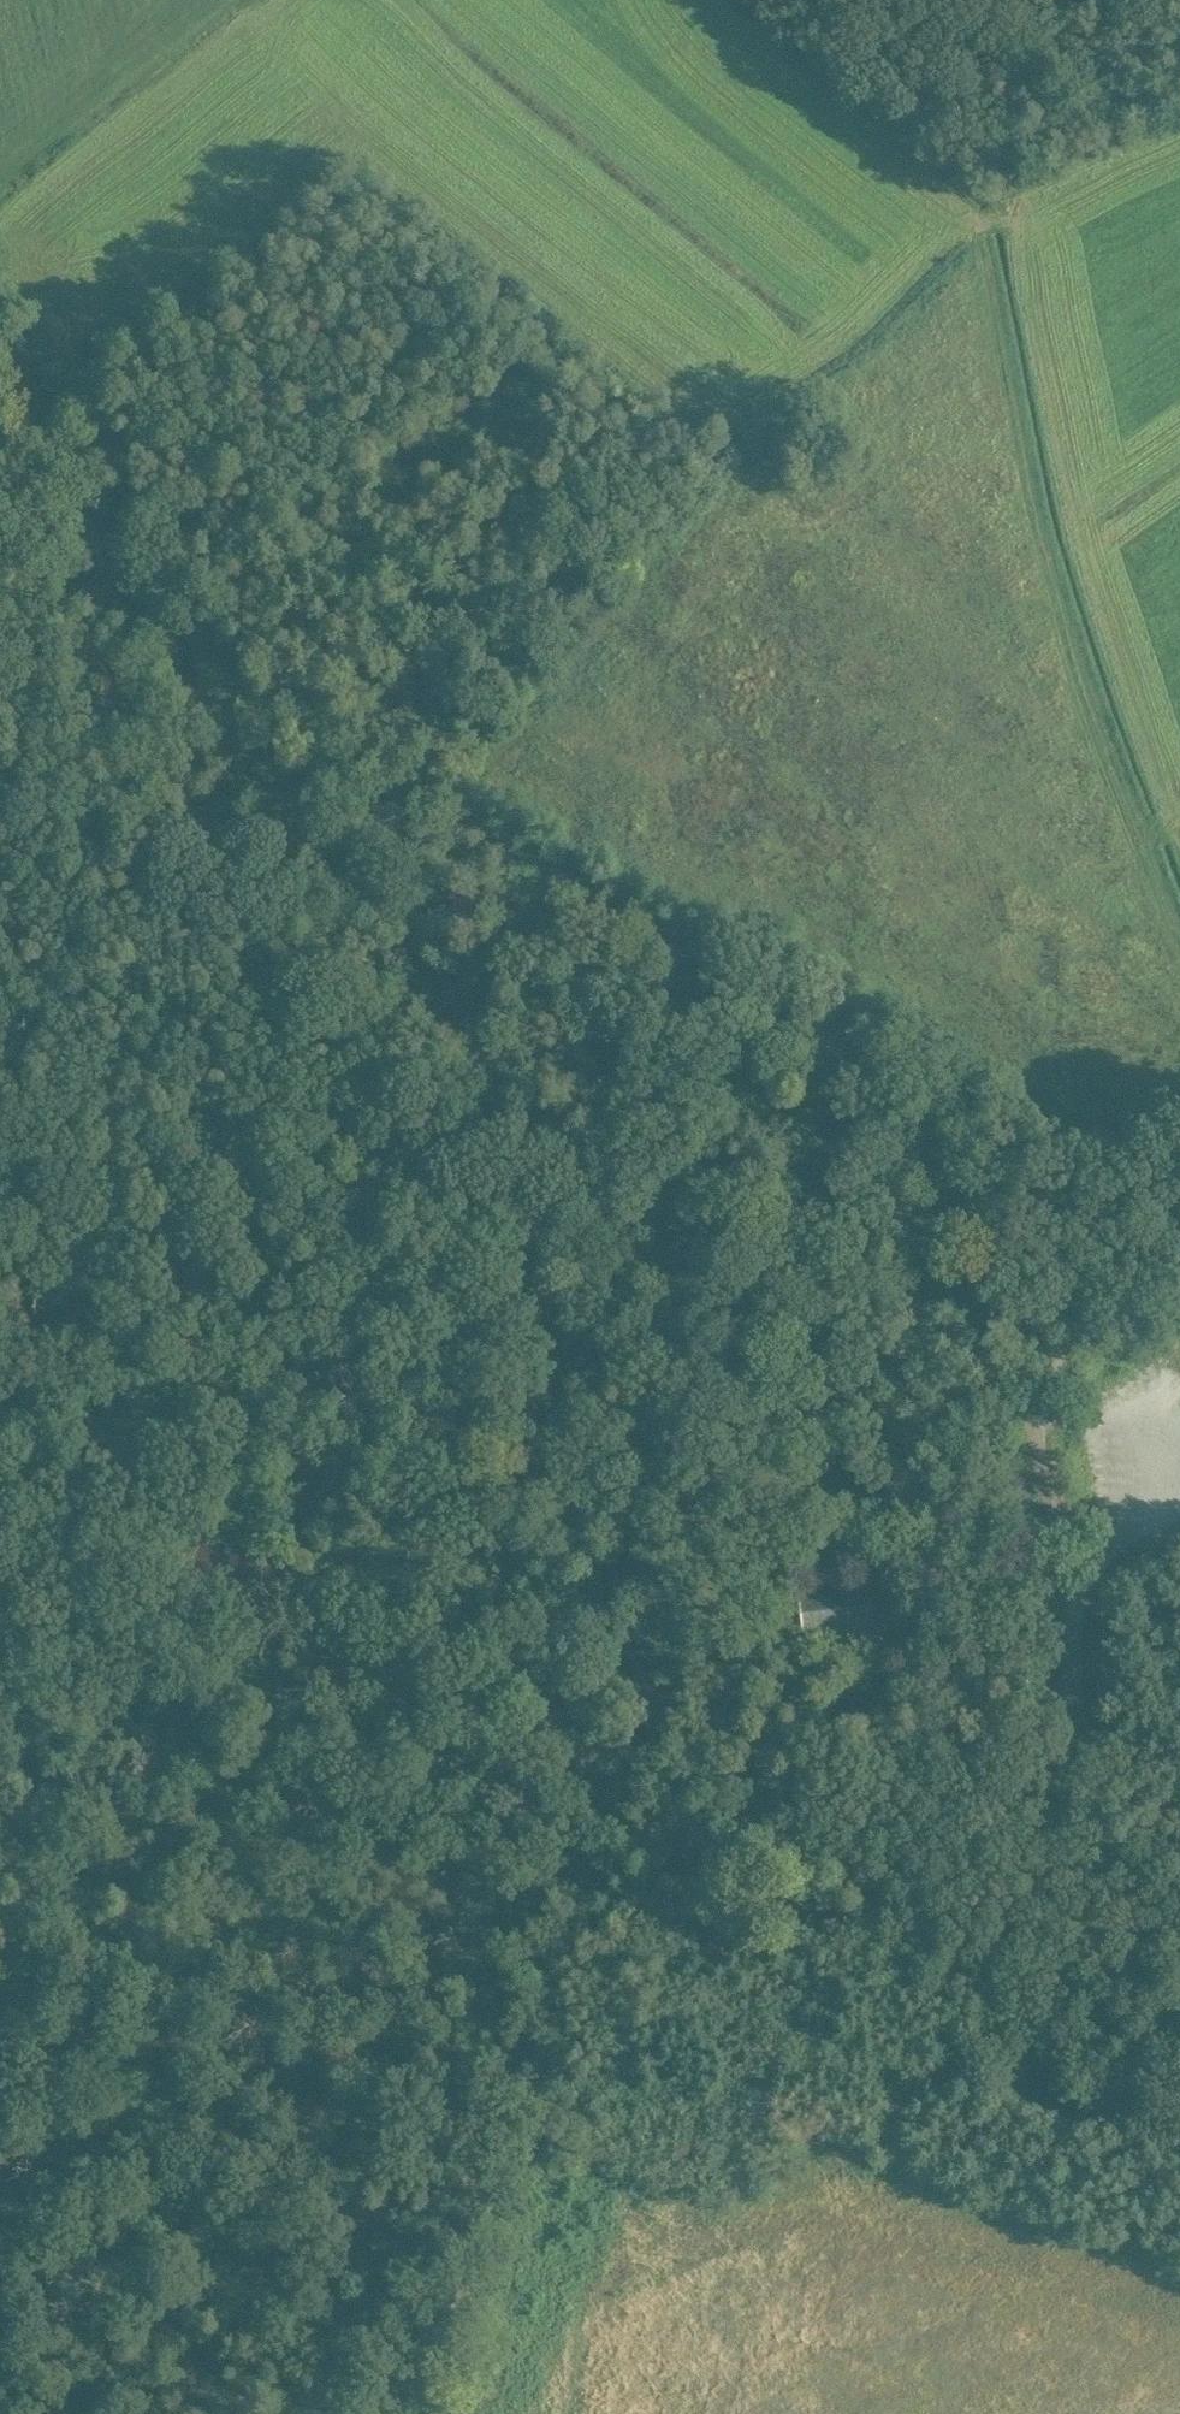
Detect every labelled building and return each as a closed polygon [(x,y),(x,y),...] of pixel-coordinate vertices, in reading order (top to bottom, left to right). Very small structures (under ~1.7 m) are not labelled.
[(798,1597),(802,1633),(804,1633),(804,1630),(836,1626),(836,1625),(872,1620),(877,1612),(876,1602),(869,1594),(833,1598),(832,1596),(800,1600),(799,1597),(798,1597)]
